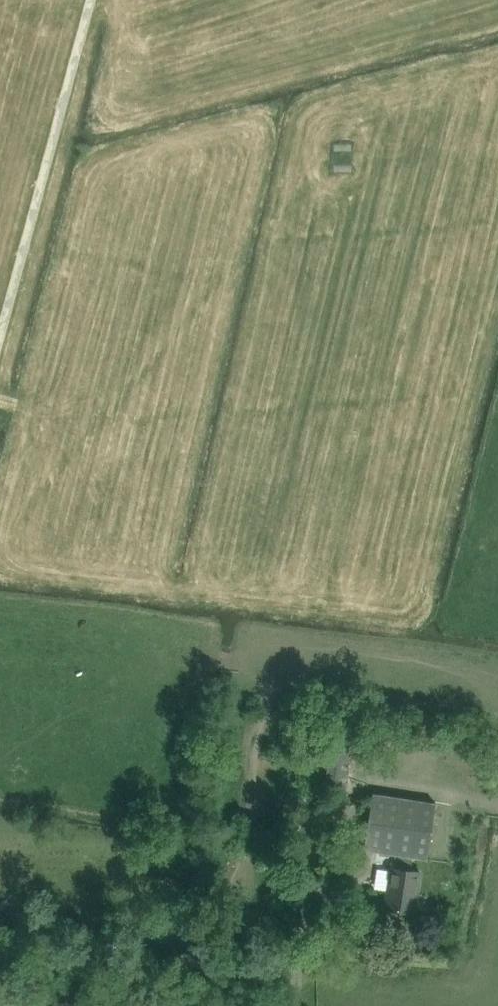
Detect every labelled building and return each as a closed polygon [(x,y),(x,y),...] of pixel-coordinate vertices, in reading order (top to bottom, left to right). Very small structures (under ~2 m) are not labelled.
[(350,742),(330,739),(325,784),(345,786),(350,742)] [(427,862),(436,806),(372,796),(364,852),(395,857),(393,871),(391,870),(385,911),(414,915),(420,875),(410,873),(412,859),(427,862)]
